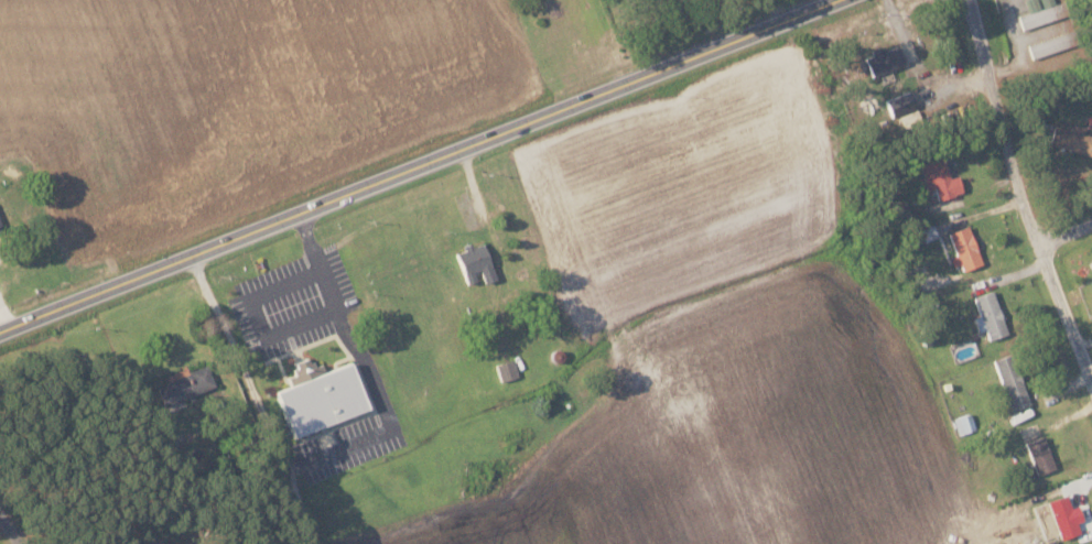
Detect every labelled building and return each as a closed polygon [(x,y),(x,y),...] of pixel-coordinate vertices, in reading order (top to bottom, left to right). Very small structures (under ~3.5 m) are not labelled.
[(1065,16),(1062,1),(1055,2),(1055,0),(1026,0),(1029,12),(1020,14),(1024,27),(1065,16)] [(865,54),(873,75),(906,63),(899,45),(887,49),(886,47),(865,54)] [(893,117),(901,114),(905,127),(922,122),(912,91),(887,99),(893,117)] [(1085,132),(1086,126),(1069,123),(1068,127),(1054,124),(1050,145),(1091,153),(1091,134),(1085,132)] [(927,189),(936,187),(939,198),(964,192),(960,175),(950,177),(946,156),(921,162),(927,189)] [(955,265),(962,263),(964,270),(985,262),(971,224),(950,232),(958,254),(951,256),(955,265)] [(484,241),(457,250),(469,282),(482,278),(484,283),(497,278),(484,241)] [(1009,332),(994,289),(974,296),(981,315),(975,317),(980,331),(986,329),(989,339),(1009,332)] [(1032,404),(1013,353),(994,360),(1013,410),(1032,404)] [(370,409),(353,360),(326,370),(323,363),(314,366),(311,356),(293,362),(297,373),(288,376),(291,385),(278,389),(294,435),(370,409)] [(502,380),(519,375),(514,358),(497,364),(502,380)] [(217,386),(209,364),(158,384),(166,406),(217,386)] [(1057,467),(1045,435),(1026,442),(1039,474),(1057,467)] [(1049,501),(1063,539),(1083,532),(1068,494),(1049,501)]
